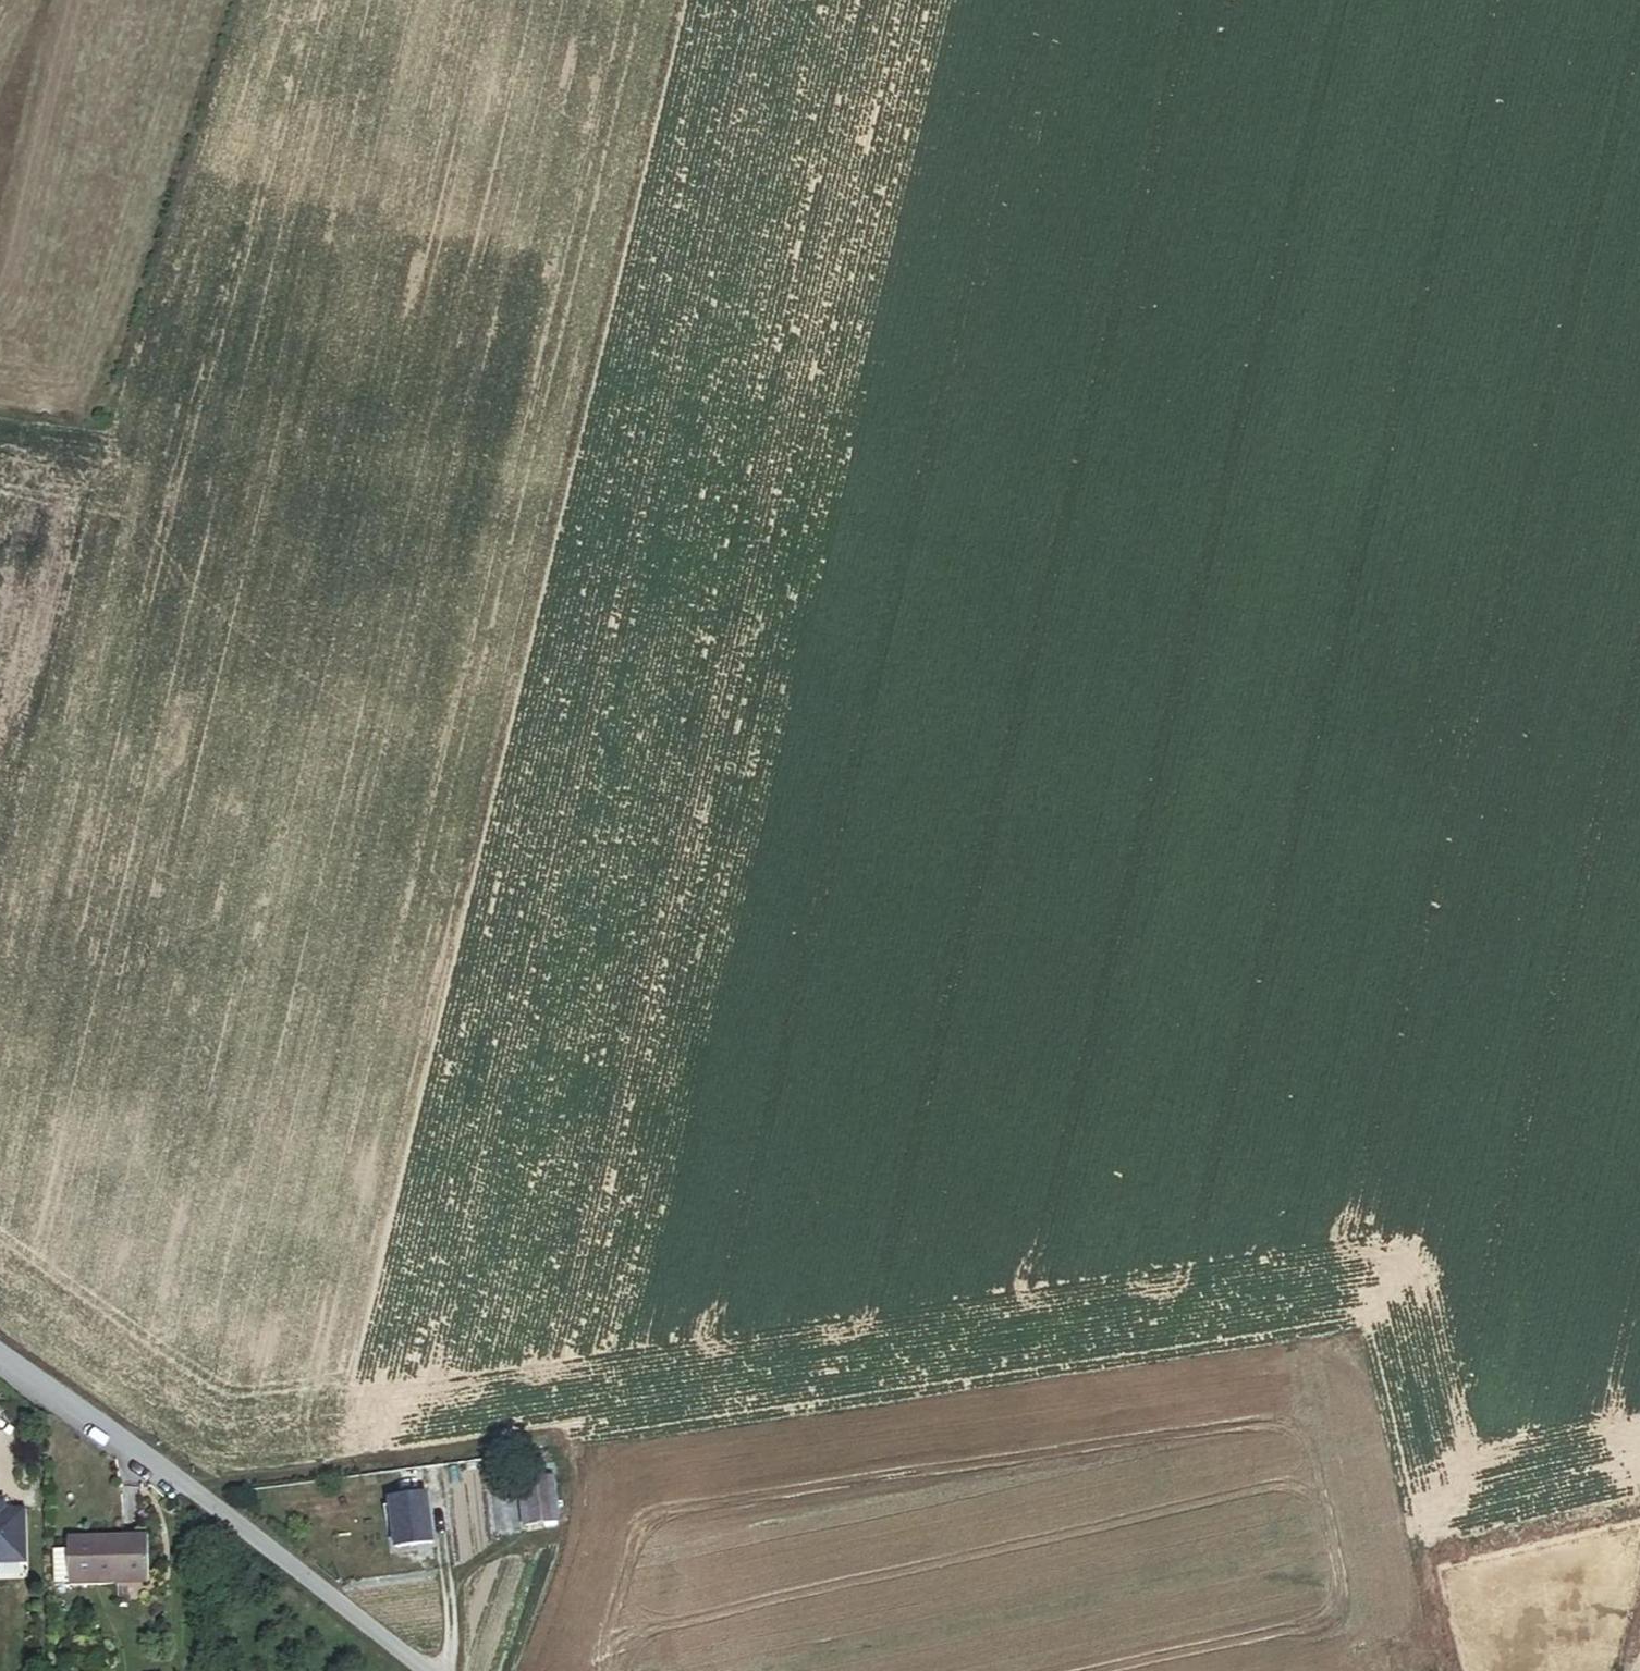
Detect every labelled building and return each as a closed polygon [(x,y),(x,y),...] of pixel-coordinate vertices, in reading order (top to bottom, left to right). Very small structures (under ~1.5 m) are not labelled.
[(552,1478),(518,1483),(525,1527),(559,1522),(552,1478)] [(431,1541),(423,1487),(389,1491),(397,1546),(431,1541)] [(25,1565),(24,1513),(3,1514),(0,1514),(0,1566),(25,1565)] [(54,1552),(55,1587),(146,1584),(144,1540),(70,1542),(70,1551),(54,1552)]
